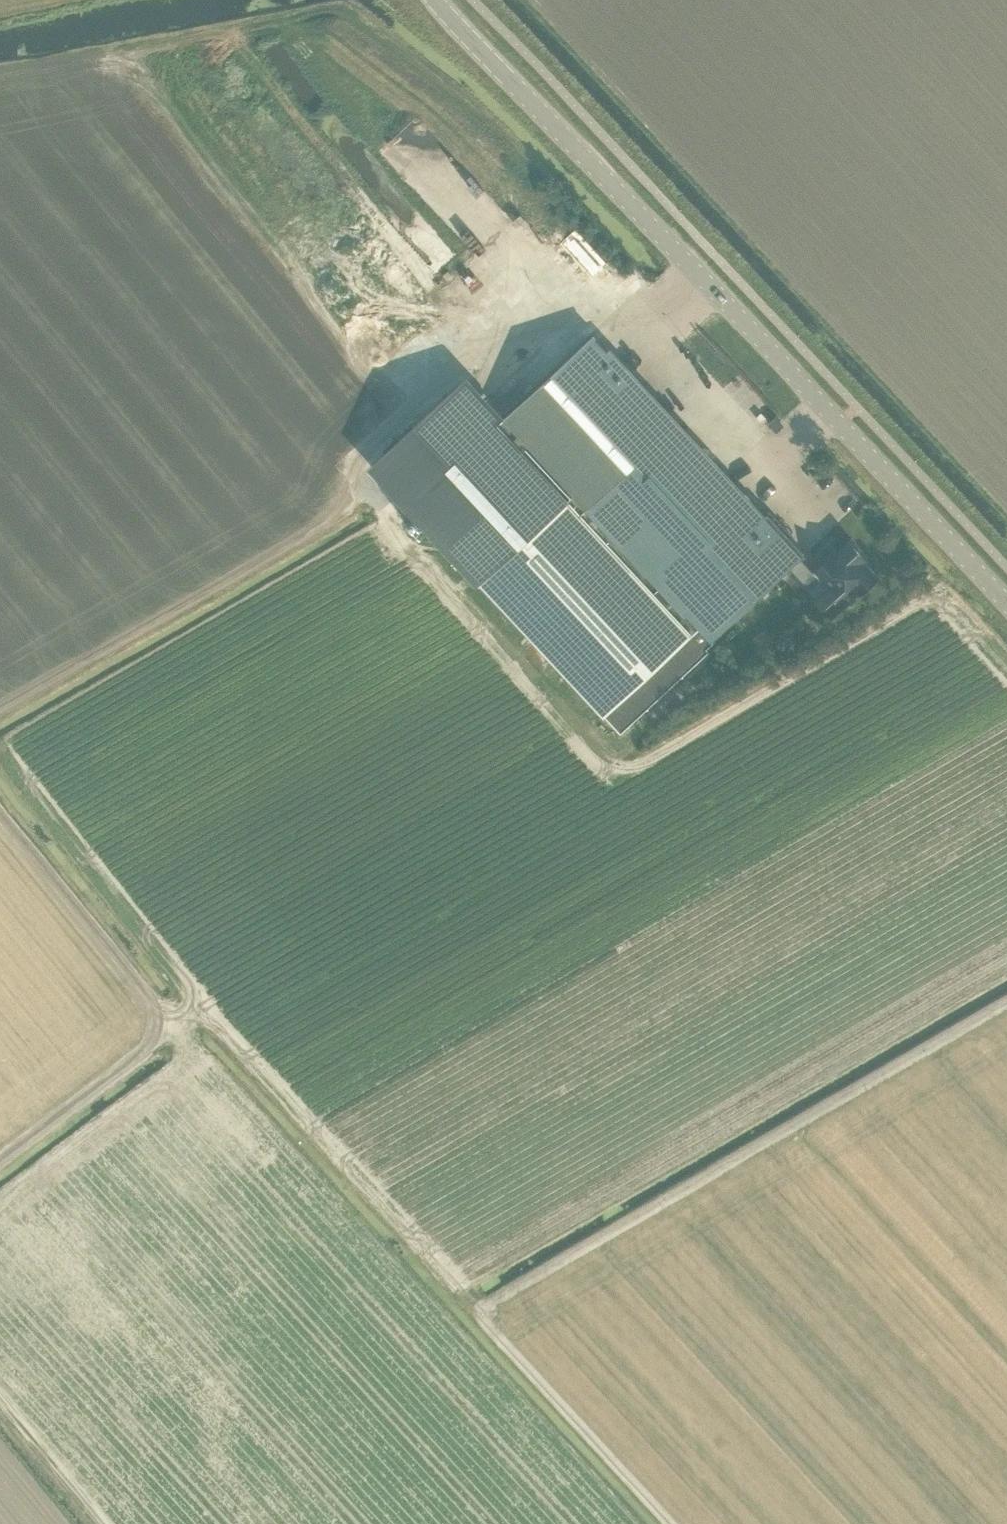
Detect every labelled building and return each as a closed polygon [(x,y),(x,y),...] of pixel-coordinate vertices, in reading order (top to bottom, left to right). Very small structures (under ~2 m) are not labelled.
[(495,303),(505,293),(514,303),(542,275),(548,282),(557,273),(580,295),(587,289),(612,313),(650,274),(639,263),(626,275),(600,250),(583,267),(557,242),(535,264),(520,249),(505,265),(493,253),(444,302),(465,322),(490,298),(495,303)] [(465,382),(373,467),(482,585),(605,717),(622,735),(711,653),(705,647),(711,641),(791,568),(812,591),(825,579),(833,587),(830,589),(818,600),(832,615),(843,604),(860,589),(863,592),(878,578),(862,562),(865,559),(852,544),(835,559),(832,556),(817,570),(819,572),(816,575),(801,558),(806,554),(768,513),(763,518),(749,502),(751,500),(745,494),(743,496),(595,336),(506,418),(502,421),(465,382)]
